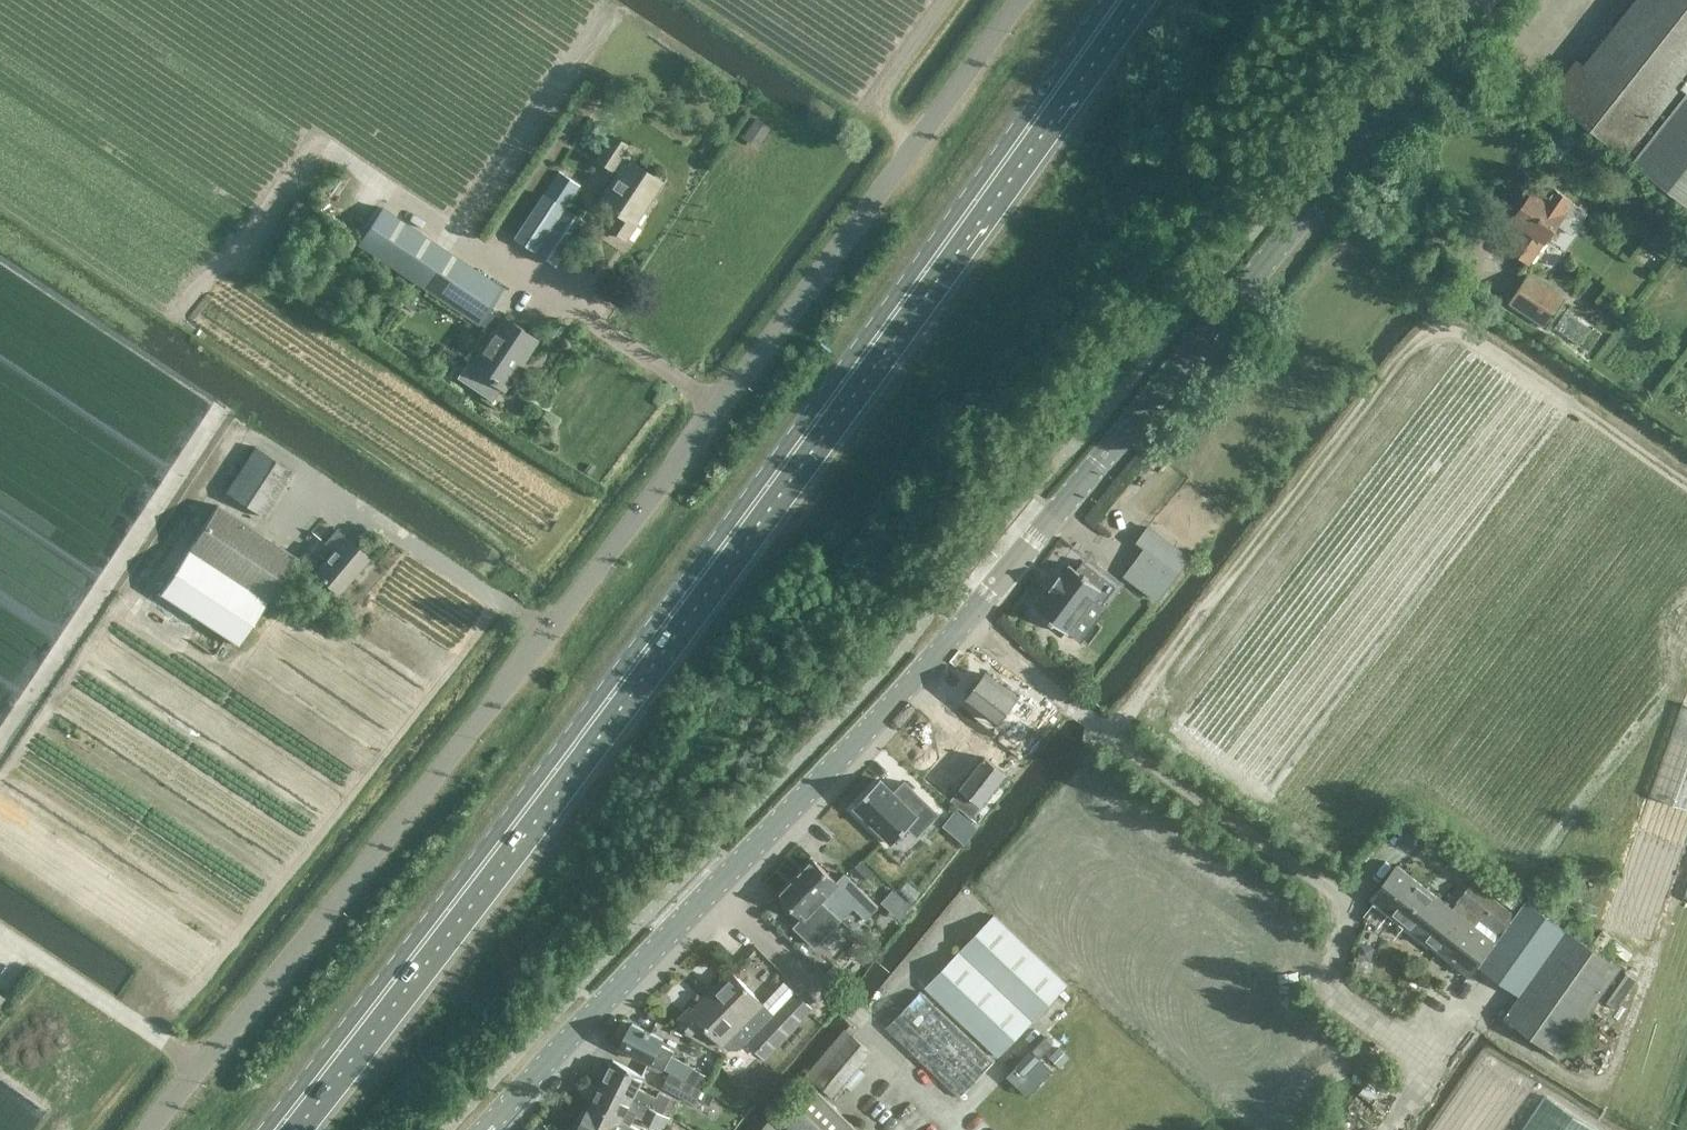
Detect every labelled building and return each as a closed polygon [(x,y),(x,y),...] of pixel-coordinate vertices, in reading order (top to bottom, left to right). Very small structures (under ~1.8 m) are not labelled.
[(1549,95),(1686,204),(1686,0),(1635,0),(1583,66),(1576,60),(1549,95)] [(742,136),(759,143),(769,122),(752,114),(742,136)] [(1569,144),(1574,137),(1565,131),(1560,138),(1569,144)] [(636,221),(634,221),(661,180),(621,155),(628,144),(611,133),(594,159),(611,171),(612,169),(616,171),(596,201),(614,212),(606,225),(625,237),(636,221)] [(565,208),(580,185),(558,171),(543,194),(543,193),(513,238),(555,266),(585,221),(565,208)] [(1530,264),(1546,242),(1547,242),(1559,224),(1573,234),(1588,211),(1572,201),(1573,200),(1554,187),(1545,202),(1531,192),(1513,219),(1523,226),(1508,249),(1530,264)] [(490,330),(468,363),(466,361),(456,376),(492,400),(501,386),(504,388),(536,339),(500,315),(499,317),(486,308),(501,286),(381,207),(357,244),(476,323),(477,322),(490,330)] [(604,225),(598,233),(621,248),(627,239),(604,225)] [(1509,303),(1546,327),(1566,297),(1529,273),(1509,303)] [(1566,311),(1554,328),(1581,346),(1592,329),(1566,311)] [(255,446),(225,491),(265,518),(295,472),(255,446)] [(239,645),(267,601),(297,556),(216,504),(158,593),(239,645)] [(1158,599),(1189,557),(1149,527),(1138,541),(1146,547),(1126,575),(1158,599)] [(330,549),(312,570),(338,593),(369,557),(335,528),(322,542),(330,549)] [(1053,625),(1066,636),(1067,635),(1075,641),(1117,589),(1084,563),(1077,572),(1070,566),(1069,567),(1070,568),(1063,577),(1061,576),(1049,591),(1050,592),(1037,608),(1036,610),(1035,609),(1034,610),(1050,623),(1049,624),(1052,627),(1053,625)] [(1000,723),(1010,709),(1013,711),(1013,712),(1025,722),(1038,705),(1022,693),(1018,699),(985,674),(967,698),(1000,723)] [(985,757),(950,800),(971,817),(981,805),(982,805),(1007,774),(985,757)] [(881,779),(854,807),(892,843),(909,826),(917,834),(938,812),(905,781),(904,782),(908,786),(900,794),(897,790),(895,792),(881,779)] [(1651,936),(1681,842),(1636,827),(1606,921),(1651,936)] [(1404,856),(1397,865),(1371,899),(1431,946),(1458,912),(1404,871),(1411,862),(1404,856)] [(854,906),(866,917),(878,905),(845,873),(837,881),(814,858),(796,876),(840,920),(854,906)] [(850,930),(840,920),(796,876),(778,894),(804,919),(811,913),(829,931),(831,930),(841,940),(850,930)] [(1469,975),(1476,965),(1523,902),(1516,897),(1508,907),(1492,894),(1473,880),(1456,902),(1474,916),(1470,922),(1458,912),(1431,946),(1469,975)] [(901,915),(912,903),(892,886),(881,898),(901,915)] [(1476,965),(1519,995),(1503,1018),(1558,1056),(1621,968),(1566,929),(1566,928),(1552,917),(1549,922),(1523,902),(1476,965)] [(998,1057),(1068,983),(995,914),(924,987),(998,1057)] [(723,1047),(724,1045),(728,1049),(739,1050),(747,1042),(765,1060),(813,1009),(795,991),(774,1014),(765,1005),(730,970),(691,1009),(689,1008),(678,1019),(693,1034),(702,1025),(723,1047)] [(885,1027),(959,1097),(993,1061),(919,991),(885,1027)] [(697,1085),(698,1085),(705,1072),(671,1056),(675,1050),(663,1044),(665,1039),(632,1022),(620,1047),(653,1063),(653,1064),(697,1085)] [(833,1097),(872,1051),(846,1029),(807,1076),(833,1097)] [(614,1060),(613,1061),(602,1082),(633,1098),(664,1113),(671,1099),(658,1092),(656,1096),(639,1087),(645,1076),(614,1060)] [(694,1102),(701,1088),(669,1072),(662,1086),(694,1102)] [(591,1104),(631,1124),(636,1114),(644,1119),(643,1122),(657,1129),(660,1129),(664,1129),(670,1116),(664,1113),(633,1098),(602,1082),(591,1104)] [(830,1100),(817,1089),(786,1122),(793,1129),(860,1129),(830,1100)] [(631,1124),(591,1104),(577,1129),(641,1129),(642,1129),(631,1124)] [(771,1118),(761,1129),(783,1129),(771,1118)]
